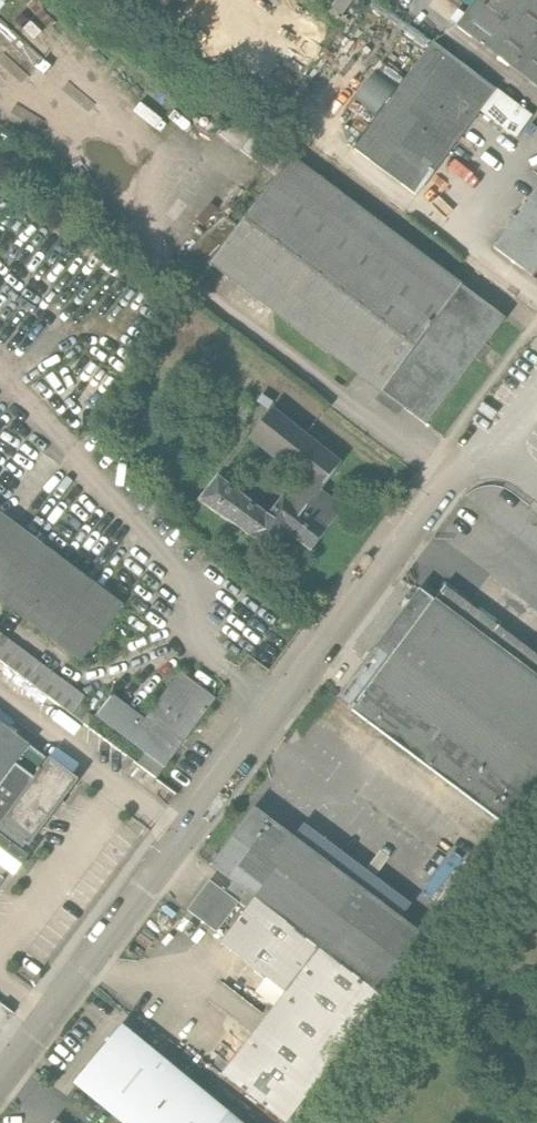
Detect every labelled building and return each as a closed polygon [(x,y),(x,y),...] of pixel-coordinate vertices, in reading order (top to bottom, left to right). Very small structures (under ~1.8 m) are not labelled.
[(457,26),(536,86),(536,0),(477,0),(457,26)] [(434,43),(355,150),(417,197),(480,113),(516,140),(533,117),(434,43)] [(240,230),(213,266),(426,426),(507,319),(293,159),(240,230)] [(496,249),(534,277),(536,273),(536,194),(496,249)] [(213,266),(240,230),(224,217),(204,236),(181,266),(201,282),(213,266)] [(329,494),(353,453),(277,408),(256,443),(312,476),(298,498),(287,491),(278,505),(222,472),(205,502),(282,547),(291,531),(323,550),(350,506),(329,494)] [(80,663),(123,607),(0,515),(0,603),(80,663)] [(434,601),(463,623),(536,678),(536,656),(445,587),(434,601)] [(337,700),(513,832),(536,799),(536,678),(463,623),(434,601),(419,591),(418,592),(337,700)] [(115,694),(97,718),(164,767),(215,697),(183,673),(149,719),(115,694)] [(0,726),(0,880),(13,862),(74,781),(0,726)] [(253,810),(211,866),(256,900),(384,996),(386,996),(428,939),(400,918),(294,839),(253,810)] [(304,826),(294,839),(400,918),(410,905),(304,826)] [(210,882),(187,912),(218,934),(240,904),(210,882)] [(221,944),(286,994),(241,1050),(222,1075),(284,1122),(286,1122),(384,996),(256,900),(221,944)] [(123,1027),(77,1083),(125,1122),(238,1122),(123,1027)]
